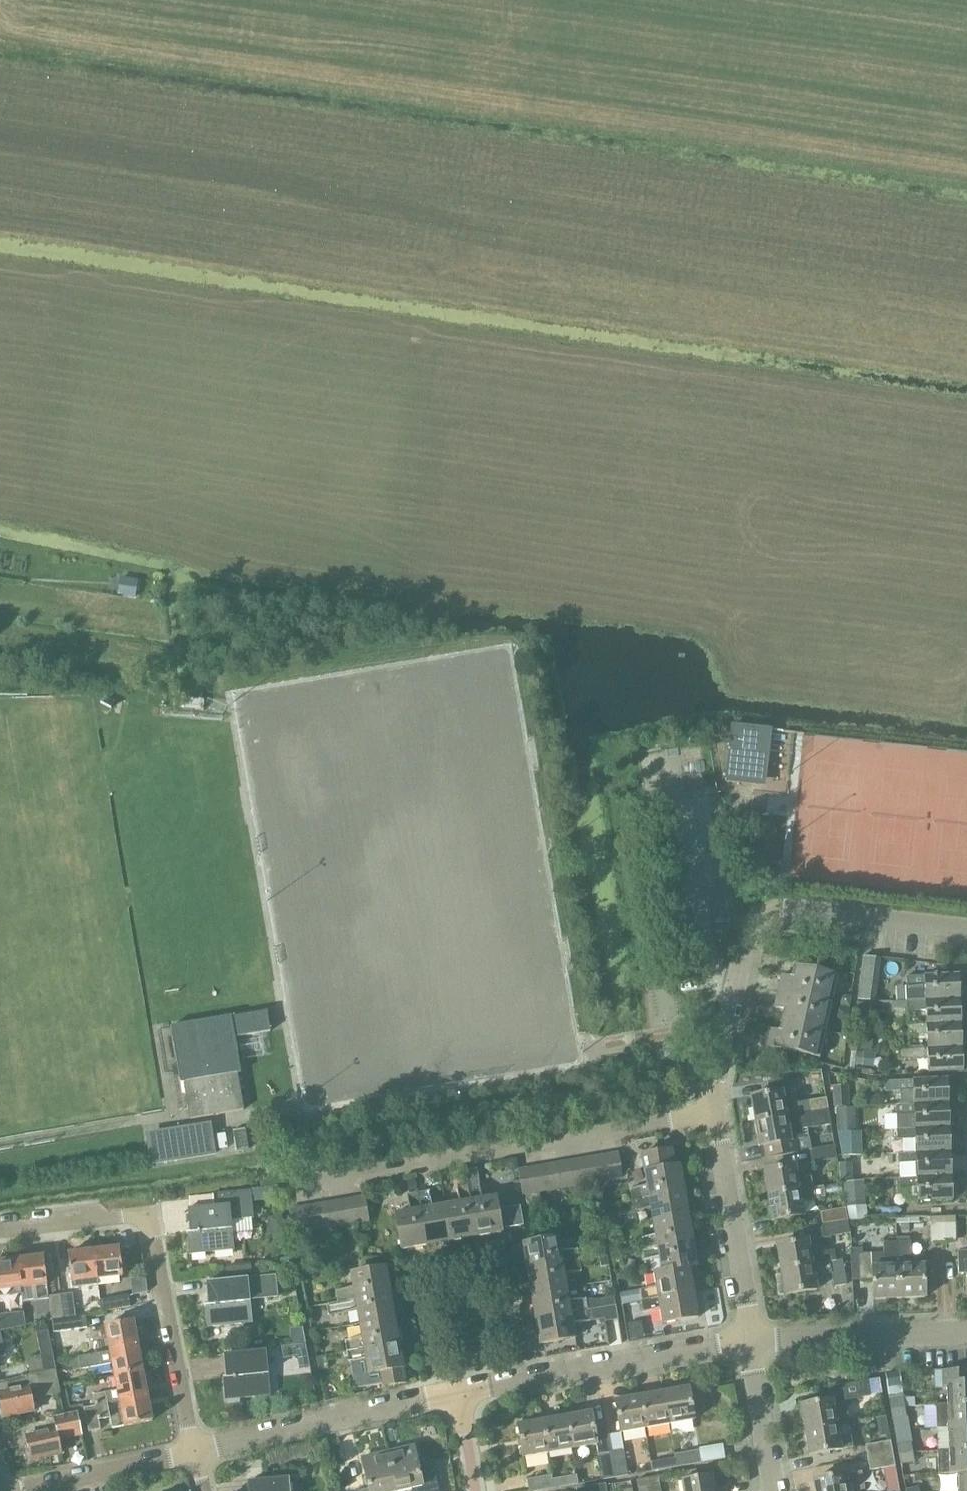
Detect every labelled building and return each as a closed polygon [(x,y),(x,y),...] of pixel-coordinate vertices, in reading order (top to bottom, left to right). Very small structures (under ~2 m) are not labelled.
[(135,597),(138,578),(122,576),(120,595),(135,597)] [(206,695),(183,693),(182,708),(205,710),(206,695)] [(764,785),(770,726),(729,722),(723,781),(764,785)] [(863,957),(862,971),(879,973),(881,959),(863,957)] [(819,1058),(838,976),(793,965),(790,977),(781,975),(773,1008),(782,1010),(777,1033),(768,1031),(765,1046),(819,1058)] [(922,1000),(957,998),(956,974),(904,976),(904,987),(922,986),(922,1000)] [(923,1024),(958,1022),(957,998),(922,1000),(905,1000),(905,1011),(923,1010),(923,1024)] [(858,1026),(872,1026),(871,1003),(857,1004),(858,1026)] [(270,1033),(266,1013),(231,1019),(231,1018),(171,1028),(181,1085),(185,1084),(191,1120),(243,1111),(237,1075),(241,1074),(235,1039),(270,1033)] [(924,1048),(959,1047),(958,1022),(923,1024),(906,1024),(906,1035),(924,1034),(924,1048)] [(959,1047),(924,1048),(900,1049),(900,1060),(925,1059),(926,1073),(960,1071),(959,1047)] [(753,1122),(811,1113),(809,1101),(796,1103),(792,1078),(766,1082),(768,1094),(749,1098),(753,1122)] [(901,1104),(948,1103),(947,1078),(894,1080),(886,1081),(886,1092),(901,1091),(901,1104)] [(837,1081),(837,1101),(853,1101),(853,1081),(837,1081)] [(895,1129),(948,1127),(948,1103),(901,1104),(895,1104),(895,1129)] [(855,1108),(837,1108),(837,1132),(839,1132),(854,1132),(856,1132),(855,1108)] [(753,1122),(757,1147),(762,1146),(764,1159),(809,1151),(813,1150),(808,1129),(830,1125),(827,1110),(811,1113),(753,1122)] [(896,1153),(949,1151),(948,1127),(895,1129),(896,1139),(914,1138),(914,1152),(896,1153)] [(237,1151),(249,1149),(246,1129),(234,1131),(237,1151)] [(186,1137),(185,1130),(170,1133),(171,1138),(147,1142),(151,1166),(214,1156),(210,1133),(186,1137)] [(854,1132),(839,1132),(842,1150),(853,1149),(855,1146),(854,1132)] [(809,1151),(811,1164),(835,1159),(835,1155),(834,1153),(833,1147),(813,1150),(809,1151)] [(897,1177),(950,1175),(949,1151),(896,1153),(897,1163),(899,1163),(900,1177),(897,1177)] [(603,1156),(607,1181),(619,1179),(615,1154),(603,1156)] [(590,1158),(595,1183),(607,1181),(603,1156),(590,1158)] [(578,1160),(582,1185),(595,1183),(590,1158),(578,1160)] [(566,1162),(570,1187),(582,1185),(578,1160),(566,1162)] [(554,1164),(558,1190),(570,1187),(566,1162),(554,1164)] [(841,1181),(854,1180),(853,1162),(839,1163),(841,1181)] [(541,1167),(546,1192),(558,1190),(554,1164),(541,1167)] [(529,1169),(535,1204),(542,1202),(540,1193),(546,1192),(541,1167),(529,1169)] [(630,1202),(684,1192),(679,1167),(643,1174),(645,1188),(628,1191),(630,1202)] [(766,1198),(814,1188),(812,1177),(796,1180),(794,1167),(762,1173),(766,1198)] [(535,1204),(529,1169),(517,1171),(521,1196),(523,1195),(525,1205),(535,1204)] [(950,1175),(897,1177),(897,1187),(915,1187),(916,1201),(951,1200),(950,1175)] [(408,1192),(417,1191),(415,1178),(406,1180),(408,1192)] [(843,1182),(845,1204),(846,1204),(847,1220),(868,1218),(866,1202),(864,1180),(843,1182)] [(465,1185),(474,1238),(499,1233),(493,1197),(479,1199),(477,1183),(465,1185)] [(443,1206),(449,1242),(474,1238),(465,1185),(454,1187),(456,1203),(443,1206)] [(824,1186),(814,1188),(766,1198),(771,1223),(803,1217),(800,1202),(826,1198),(824,1186)] [(415,1193),(424,1246),(449,1242),(443,1206),(430,1208),(427,1191),(415,1193)] [(188,1257),(233,1253),(230,1221),(254,1219),(251,1192),(219,1195),(220,1209),(188,1212),(190,1234),(186,1234),(188,1257)] [(651,1224),(688,1217),(684,1192),(630,1202),(632,1213),(649,1210),(651,1224)] [(399,1250),(424,1246),(415,1193),(404,1195),(407,1212),(393,1214),(399,1250)] [(349,1199),(353,1224),(365,1222),(361,1197),(349,1199)] [(336,1201),(341,1226),(353,1224),(349,1199),(336,1201)] [(324,1203),(328,1228),(341,1226),(336,1201),(324,1203)] [(312,1205),(316,1230),(328,1228),(324,1203),(312,1205)] [(300,1208),(304,1233),(316,1230),(312,1205),(300,1208)] [(304,1233),(300,1208),(287,1210),(291,1235),(304,1233)] [(821,1226),(846,1222),(844,1210),(819,1214),(821,1226)] [(639,1252),(692,1242),(688,1217),(651,1224),(654,1237),(637,1240),(639,1252)] [(941,1218),(942,1242),(955,1242),(954,1217),(941,1218)] [(930,1243),(942,1242),(941,1218),(929,1218),(930,1243)] [(846,1222),(821,1226),(792,1231),(794,1243),(807,1241),(848,1234),(846,1222)] [(525,1271),(579,1262),(577,1250),(560,1253),(557,1239),(521,1246),(525,1271)] [(779,1271),(837,1260),(835,1250),(809,1254),(807,1241),(794,1243),(775,1246),(779,1271)] [(895,1242),(897,1299),(923,1298),(921,1266),(912,1266),(911,1241),(895,1242)] [(652,1274),(697,1266),(692,1242),(639,1252),(641,1263),(658,1260),(660,1272),(651,1274),(652,1274)] [(857,1255),(857,1262),(858,1280),(870,1280),(871,1300),(897,1299),(895,1242),(885,1243),(885,1254),(857,1255)] [(94,1252),(98,1282),(122,1279),(119,1250),(94,1252)] [(958,1252),(959,1274),(965,1274),(966,1286),(964,1286),(964,1287),(966,1287),(966,1296),(966,1251),(958,1252)] [(99,1291),(98,1282),(94,1252),(68,1255),(72,1285),(88,1283),(89,1292),(99,1291)] [(600,1258),(601,1267),(609,1266),(608,1257),(600,1258)] [(17,1261),(22,1290),(46,1287),(43,1258),(17,1261)] [(841,1260),(837,1260),(779,1271),(784,1296),(816,1291),(813,1277),(827,1275),(830,1274),(832,1287),(846,1285),(841,1260)] [(17,1261),(0,1264),(0,1293),(22,1290),(17,1261)] [(530,1296),(566,1290),(564,1277),(581,1274),(579,1262),(525,1271),(530,1296)] [(228,1276),(253,1274),(251,1263),(227,1265),(228,1276)] [(697,1266),(652,1274),(654,1288),(638,1291),(640,1303),(693,1293),(688,1268),(697,1267),(697,1266)] [(337,1304),(390,1295),(386,1270),(350,1276),(352,1290),(335,1292),(337,1303),(337,1304)] [(207,1328),(250,1324),(248,1301),(278,1297),(276,1276),(246,1279),(206,1283),(208,1304),(205,1305),(207,1328)] [(534,1321),(587,1311),(585,1300),(568,1303),(566,1290),(530,1296),(534,1321)] [(638,1291),(621,1294),(623,1306),(640,1303),(638,1291)] [(693,1293),(640,1303),(642,1314),(658,1312),(660,1326),(697,1319),(693,1293)] [(337,1304),(337,1303),(327,1305),(329,1316),(339,1315),(339,1316),(356,1313),(358,1326),(394,1320),(390,1295),(337,1304)] [(61,1297),(64,1320),(74,1318),(74,1317),(71,1296),(61,1297)] [(64,1320),(61,1297),(48,1299),(51,1322),(64,1320)] [(102,1313),(129,1309),(128,1297),(100,1301),(102,1313)] [(587,1311),(534,1321),(538,1346),(575,1340),(572,1326),(589,1323),(587,1311)] [(74,1318),(64,1320),(51,1322),(53,1334),(76,1331),(76,1330),(88,1328),(87,1316),(74,1317),(74,1318)] [(346,1353),(398,1344),(394,1320),(358,1326),(360,1340),(344,1342),(346,1353)] [(37,1333),(49,1331),(47,1322),(32,1326),(37,1333)] [(109,1354),(136,1349),(131,1323),(104,1329),(109,1354)] [(303,1328),(291,1329),(292,1345),(306,1344),(303,1328)] [(49,1331),(37,1333),(42,1356),(28,1359),(31,1377),(57,1371),(49,1331)] [(398,1344),(346,1353),(348,1364),(351,1364),(356,1389),(383,1384),(384,1387),(405,1383),(403,1370),(398,1344)] [(301,1357),(308,1356),(307,1346),(300,1348),(301,1357)] [(109,1354),(78,1359),(81,1371),(111,1366),(113,1378),(141,1373),(136,1349),(109,1354)] [(225,1402),(269,1398),(264,1353),(224,1357),(226,1380),(223,1380),(225,1402)] [(31,1377),(28,1377),(30,1388),(0,1394),(0,1403),(3,1418),(35,1411),(32,1400),(61,1394),(57,1371),(31,1377)] [(886,1375),(885,1375),(887,1385),(890,1399),(903,1396),(898,1373),(898,1372),(895,1373),(886,1375)] [(113,1378),(116,1391),(118,1402),(118,1403),(146,1398),(141,1373),(113,1378)] [(849,1423),(845,1400),(882,1393),(879,1379),(829,1388),(831,1401),(800,1406),(805,1431),(837,1425),(849,1423)] [(966,1404),(966,1381),(946,1382),(947,1405),(966,1404)] [(662,1393),(668,1426),(693,1422),(688,1389),(662,1393)] [(108,1404),(118,1402),(116,1391),(106,1393),(108,1404)] [(108,1404),(106,1393),(94,1395),(96,1406),(85,1408),(89,1432),(101,1430),(100,1421),(111,1418),(108,1404)] [(645,1430),(668,1426),(662,1393),(639,1397),(645,1430)] [(645,1430),(639,1397),(614,1401),(619,1434),(645,1430)] [(146,1398),(118,1403),(123,1428),(151,1423),(146,1398)] [(893,1420),(906,1418),(903,1398),(889,1401),(893,1420)] [(966,1427),(966,1404),(947,1405),(936,1406),(937,1428),(948,1428),(966,1427)] [(615,1478),(611,1453),(609,1453),(605,1430),(593,1432),(590,1414),(566,1418),(571,1450),(596,1446),(603,1480),(615,1478)] [(30,1463),(62,1456),(59,1442),(82,1436),(77,1417),(55,1422),(57,1432),(25,1440),(30,1463)] [(886,1417),(877,1419),(880,1437),(889,1435),(886,1417)] [(547,1455),(571,1450),(566,1418),(541,1422),(547,1455)] [(547,1455),(541,1422),(516,1427),(522,1459),(547,1455)] [(837,1425),(805,1431),(809,1455),(841,1450),(837,1425)] [(966,1450),(966,1427),(948,1428),(949,1451),(966,1450)] [(870,1470),(895,1466),(890,1441),(865,1445),(870,1470)] [(901,1465),(915,1463),(911,1443),(897,1446),(901,1465)] [(397,1490),(409,1490),(411,1490),(438,1490),(432,1468),(425,1470),(415,1464),(411,1447),(388,1453),(397,1490)] [(949,1451),(938,1451),(939,1474),(950,1474),(966,1473),(966,1450),(949,1451)] [(611,1453),(615,1478),(627,1476),(622,1451),(611,1453)] [(674,1460),(676,1467),(701,1463),(699,1451),(673,1455),(674,1460)] [(388,1453),(360,1460),(367,1490),(362,1490),(397,1490),(388,1453)] [(676,1467),(674,1460),(650,1464),(652,1471),(676,1467)] [(895,1466),(882,1468),(886,1490),(900,1490),(895,1466)] [(848,1487),(863,1484),(862,1473),(846,1476),(846,1474),(814,1480),(816,1490),(849,1490),(848,1487)] [(950,1474),(958,1474),(959,1490),(966,1490),(966,1473),(950,1474)] [(552,1481),(551,1476),(527,1481),(528,1490),(540,1490),(553,1489),(552,1481)] [(726,1488),(713,1490),(711,1476),(680,1481),(682,1490),(726,1490),(726,1488)] [(552,1481),(553,1489),(577,1484),(576,1477),(552,1481)] [(648,1486),(647,1478),(637,1480),(639,1490),(649,1490),(648,1486)] [(287,1481),(247,1484),(248,1490),(288,1490),(287,1481)]
